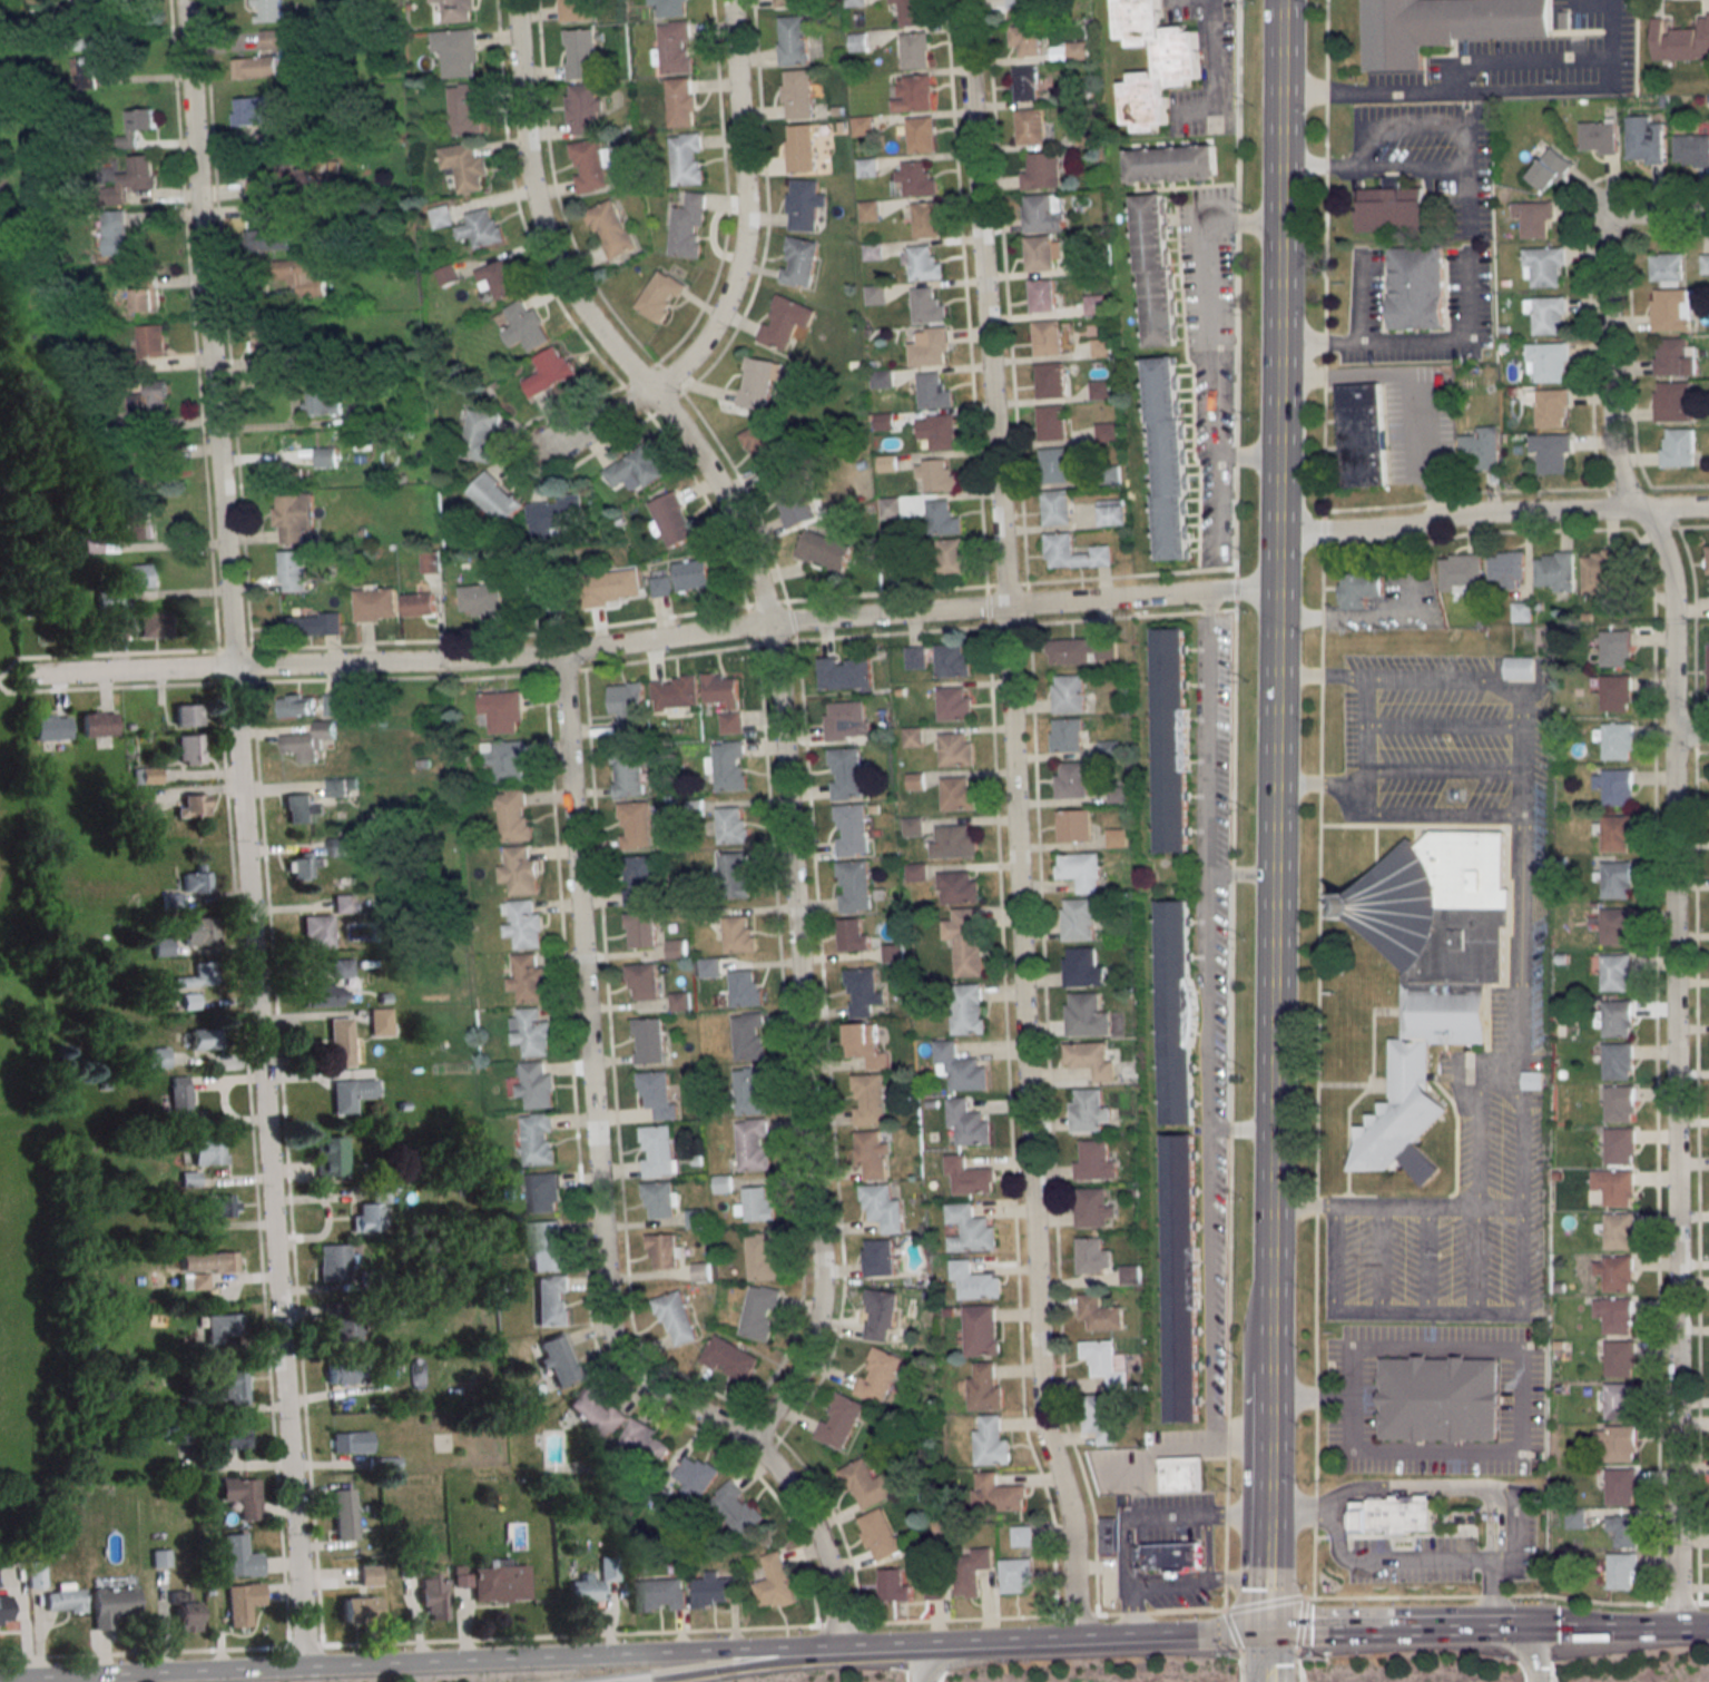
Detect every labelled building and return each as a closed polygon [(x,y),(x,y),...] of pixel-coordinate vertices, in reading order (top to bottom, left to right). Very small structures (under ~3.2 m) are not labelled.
[(255,21),(282,21),(282,0),(255,0),(255,21)] [(430,2),(443,2),(443,21),(474,20),(474,0),(430,0),(430,2)] [(561,23),(593,22),(593,12),(600,12),(599,1),(590,1),(590,0),(560,0),(561,23)] [(687,0),(650,0),(650,4),(660,4),(660,17),(688,16),(687,0)] [(926,0),(890,0),(890,4),(901,4),(901,24),(926,24),(926,0)] [(1007,9),(1030,8),(1030,0),(1006,0),(1007,9)] [(1118,41),(1129,41),(1129,49),(1153,48),(1152,40),(1155,40),(1162,39),(1161,20),(1165,19),(1163,11),(1159,11),(1158,0),(1116,0),(1118,41)] [(1364,68),(1361,0),(1424,0),(1424,1),(1466,0),(1551,0),(1552,38),(1421,42),(1422,67),(1364,68)] [(1708,57),(1708,14),(1698,14),(1699,28),(1666,29),(1662,18),(1651,18),(1652,59),(1708,57)] [(808,16),(779,16),(779,65),(808,65),(808,16)] [(691,21),(660,22),(660,47),(654,48),(655,65),(661,63),(662,73),(693,72),(691,21)] [(1010,47),(1020,47),(1020,56),(1040,56),(1040,26),(1010,26),(1010,47)] [(432,29),(433,55),(443,53),(445,78),(475,76),(475,62),(480,62),(479,27),(432,29)] [(1155,40),(1157,81),(1165,81),(1167,80),(1168,89),(1191,87),(1191,80),(1201,80),(1200,60),(1202,60),(1202,51),(1199,52),(1198,33),(1187,35),(1187,28),(1165,29),(1165,39),(1162,39),(1155,40)] [(567,79),(596,79),(596,29),(567,29),(567,79)] [(285,50),(285,30),(261,30),(261,50),(285,50)] [(868,51),(868,33),(851,33),(851,51),(868,51)] [(930,33),(902,33),(902,68),(930,68),(930,33)] [(106,47),(106,36),(87,36),(87,47),(106,47)] [(1069,41),(1069,58),(1084,58),(1084,41),(1069,41)] [(112,73),(112,61),(108,61),(108,53),(79,55),(80,89),(95,88),(95,75),(112,73)] [(234,78),(278,77),(277,56),(233,57),(234,78)] [(1038,66),(1014,66),(1014,100),(1039,100),(1038,66)] [(785,70),(786,118),(813,118),(812,69),(785,70)] [(1165,81),(1166,99),(1170,98),(1170,106),(1167,106),(1168,125),(1158,126),(1158,134),(1135,135),(1133,126),(1124,127),(1121,85),(1133,85),(1132,75),(1155,73),(1155,81),(1157,81),(1165,81)] [(901,86),(892,87),(893,111),(932,111),(932,75),(901,76),(901,86)] [(668,79),(670,127),(696,126),(695,110),(699,109),(698,94),(694,94),(694,78),(668,79)] [(449,83),(452,136),(484,135),(482,110),(477,110),(477,101),(482,101),(481,81),(449,83)] [(595,134),(593,124),(601,124),(600,114),(606,112),(605,98),(599,98),(598,83),(569,85),(571,122),(576,122),(577,135),(595,134)] [(268,97),(233,97),(233,125),(268,125),(269,121),(268,97)] [(836,117),(835,108),(844,107),(845,116),(836,117)] [(126,109),(128,136),(117,136),(118,148),(137,147),(137,130),(158,129),(157,108),(126,109)] [(1018,144),(1048,142),(1047,108),(1016,109),(1018,144)] [(853,137),(874,136),(873,116),(852,117),(853,137)] [(1663,164),(1663,123),(1652,123),(1652,116),(1626,116),(1626,164),(1663,164)] [(908,153),(935,153),(935,117),(908,117),(908,153)] [(1617,154),(1617,121),(1581,121),(1580,154),(1617,154)] [(816,170),(814,125),(786,126),(788,171),(816,170)] [(1077,130),(1077,145),(1096,144),(1094,129),(1077,130)] [(707,184),(706,168),(703,168),(703,160),(699,160),(698,150),(703,150),(701,132),(672,134),(675,185),(707,184)] [(1674,135),(1674,167),(1708,167),(1708,135),(1674,135)] [(570,142),(578,194),(615,188),(608,147),(603,148),(602,138),(570,142)] [(442,169),(456,168),(459,193),(488,189),(483,155),(477,155),(475,144),(440,147),(442,169)] [(1126,148),(1128,183),(1218,179),(1217,145),(1126,148)] [(1574,164),(1552,146),(1528,176),(1550,194),(1574,164)] [(1021,167),(1022,188),(1061,188),(1060,153),(1030,154),(1030,167),(1021,167)] [(119,188),(126,188),(156,188),(156,156),(131,156),(131,170),(119,170),(119,188)] [(272,157),(272,175),(251,175),(251,197),(269,197),(269,186),(281,186),(281,191),(299,191),(299,157),(272,157)] [(858,159),(858,177),(877,177),(877,159),(858,159)] [(894,195),(937,196),(937,175),(926,174),(926,164),(895,163),(894,195)] [(1357,232),(1427,232),(1427,187),(1401,188),(1401,176),(1385,176),(1385,188),(1357,189),(1357,232)] [(818,179),(789,178),(788,230),(816,230),(817,207),(827,207),(827,191),(817,191),(818,179)] [(707,193),(686,190),(685,205),(674,204),(670,256),(701,258),(707,193)] [(1063,193),(1022,195),(1024,232),(1064,229),(1063,193)] [(1141,347),(1176,345),(1168,193),(1135,195),(1141,347)] [(635,248),(613,199),(587,210),(608,259),(635,248)] [(861,200),(861,220),(880,220),(880,200),(861,200)] [(1513,202),(1513,226),(1521,226),(1521,238),(1552,238),(1552,202),(1513,202)] [(914,237),(939,237),(939,203),(914,203),(914,237)] [(257,222),(278,222),(277,204),(257,205),(257,222)] [(454,224),(449,206),(432,212),(436,228),(454,224)] [(508,240),(504,227),(499,228),(497,220),(494,220),(491,206),(465,213),(469,224),(456,227),(460,240),(472,237),(475,248),(508,240)] [(105,254),(126,254),(126,210),(105,210),(105,254)] [(291,250),(291,228),(251,228),(251,250),(291,250)] [(780,283),(813,289),(823,244),(788,236),(783,262),(790,263),(788,271),(783,272),(780,283)] [(1027,269),(1054,269),(1054,259),(1062,259),(1062,236),(1027,236),(1027,269)] [(865,259),(883,259),(883,243),(865,243),(865,259)] [(943,278),(942,255),(932,256),(931,245),(904,246),(905,281),(943,278)] [(1443,247),(1388,247),(1388,329),(1443,329),(1443,247)] [(1565,248),(1523,248),(1523,278),(1532,278),(1532,287),(1565,287),(1565,248)] [(1682,254),(1650,254),(1650,285),(1682,285),(1682,254)] [(1699,255),(1699,274),(1708,273),(1708,255),(1699,255)] [(494,288),(498,298),(521,289),(508,256),(473,271),(482,293),(494,288)] [(325,295),(324,275),(315,275),(314,259),(278,260),(278,282),(297,281),(298,295),(325,295)] [(436,272),(443,286),(460,279),(453,265),(436,272)] [(662,324),(686,283),(659,267),(636,308),(662,324)] [(134,311),(158,311),(158,279),(134,279),(134,311)] [(1054,311),(1054,279),(1030,279),(1030,311),(1054,311)] [(865,304),(883,304),(883,285),(865,285),(865,304)] [(914,322),(947,322),(946,299),(935,299),(935,287),(913,288),(914,322)] [(1692,290),(1651,290),(1651,331),(1692,331),(1692,290)] [(758,341),(786,351),(797,324),(807,328),(816,309),(777,294),(769,315),(775,317),(772,325),(765,323),(758,341)] [(1103,294),(1086,294),(1086,314),(1103,314),(1103,294)] [(511,347),(523,341),(529,351),(550,340),(530,297),(505,308),(512,324),(502,329),(511,347)] [(1525,298),(1525,316),(1533,316),(1533,334),(1566,334),(1566,298),(1525,298)] [(1033,321),(1033,355),(1061,355),(1061,321),(1033,321)] [(163,325),(138,325),(138,356),(163,356),(163,325)] [(287,373),(286,358),(278,360),(276,327),(253,328),(254,341),(248,342),(249,352),(262,351),(263,358),(265,357),(266,374),(287,373)] [(949,364),(947,327),(919,328),(919,342),(908,343),(910,365),(949,364)] [(1654,338),(1654,376),(1696,376),(1696,351),(1687,351),(1687,338),(1654,338)] [(1109,340),(1111,356),(1093,358),(1091,341),(1109,340)] [(1527,344),(1527,382),(1569,382),(1568,343),(1527,344)] [(577,375),(562,344),(534,357),(541,372),(522,380),(530,396),(577,375)] [(738,405),(767,411),(776,361),(747,356),(738,405)] [(1156,560),(1189,558),(1177,358),(1143,361),(1156,560)] [(860,361),(861,370),(851,370),(851,362),(860,361)] [(1064,396),(1061,362),(1035,364),(1038,399),(1064,396)] [(872,370),(872,387),(893,387),(893,370),(872,370)] [(917,373),(917,406),(953,406),(953,390),(942,390),(942,373),(917,373)] [(1090,400),(1109,400),(1109,381),(1090,381),(1090,400)] [(165,382),(137,382),(137,419),(165,419),(165,382)] [(1386,486),(1382,383),(1337,385),(1341,487),(1386,486)] [(1654,383),(1654,421),(1689,421),(1689,383),(1654,383)] [(1569,427),(1569,390),(1528,390),(1528,408),(1537,408),(1537,427),(1569,427)] [(341,402),(331,402),(331,391),(304,391),(304,416),(341,416),(341,402)] [(784,392),(787,399),(779,403),(776,396),(784,392)] [(460,456),(492,463),(494,449),(492,446),(494,439),(492,439),(493,432),(498,432),(502,411),(470,405),(460,456)] [(1038,405),(1038,439),(1064,439),(1064,405),(1038,405)] [(352,425),(351,407),(370,406),(371,424),(352,425)] [(876,412),(876,429),(893,430),(894,413),(876,412)] [(924,441),(924,450),(955,449),(954,413),(917,415),(919,441),(924,441)] [(741,432),(762,478),(788,465),(768,421),(741,432)] [(1096,442),(1118,441),(1117,422),(1096,423),(1096,442)] [(1500,467),(1499,426),(1477,427),(1477,436),(1460,436),(1460,468),(1500,467)] [(1661,429),(1661,466),(1692,466),(1692,429),(1661,429)] [(1571,435),(1529,435),(1529,457),(1539,457),(1539,473),(1571,473),(1571,435)] [(161,490),(159,442),(124,444),(126,492),(161,490)] [(666,474),(647,443),(603,470),(615,488),(637,474),(645,486),(666,474)] [(1042,484),(1070,482),(1069,446),(1040,449),(1042,484)] [(336,466),(336,447),(315,447),(315,466),(336,466)] [(897,455),(898,472),(880,473),(878,456),(897,455)] [(954,490),(954,459),(916,460),(916,481),(922,481),(922,491),(954,490)] [(856,463),(860,471),(868,466),(865,460),(856,463)] [(282,461),(261,461),(261,482),(282,482),(282,461)] [(1119,465),(1098,468),(1100,486),(1121,484),(1119,465)] [(504,525),(523,503),(487,471),(468,492),(504,525)] [(815,517),(796,473),(770,483),(788,528),(815,517)] [(695,537),(677,490),(650,501),(668,548),(695,537)] [(1042,490),(1042,525),(1070,525),(1070,490),(1042,490)] [(530,540),(557,538),(556,525),(585,523),(582,494),(567,495),(569,499),(561,500),(562,505),(552,505),(552,500),(528,501),(530,540)] [(278,543),(302,543),(302,531),(313,531),(313,496),(274,496),(274,529),(278,529),(278,543)] [(901,498),(882,498),(882,517),(901,517),(901,498)] [(950,500),(927,500),(927,533),(961,533),(961,512),(950,512),(950,500)] [(1124,524),(1123,500),(1097,500),(1097,525),(1124,524)] [(153,520),(125,520),(125,539),(153,539),(153,520)] [(844,573),(852,544),(804,530),(795,560),(844,573)] [(1111,565),(1110,544),(1089,545),(1090,553),(1072,554),(1071,532),(1044,533),(1045,569),(1111,565)] [(102,534),(102,554),(82,554),(82,534),(102,534)] [(965,540),(939,540),(939,574),(965,574),(965,540)] [(278,550),(278,588),(304,588),(304,550),(278,550)] [(1620,594),(1620,551),(1582,552),(1583,594),(1620,594)] [(420,552),(420,573),(439,573),(439,552),(420,552)] [(1502,588),(1525,588),(1525,552),(1489,552),(1489,580),(1502,580),(1502,588)] [(1575,552),(1536,552),(1536,590),(1575,590),(1575,552)] [(1482,554),(1441,554),(1441,592),(1482,592),(1482,554)] [(903,555),(903,573),(887,573),(886,557),(903,555)] [(674,562),(677,591),(710,588),(708,559),(674,562)] [(125,588),(156,588),(156,564),(125,564),(125,588)] [(586,607),(641,598),(637,568),(581,577),(586,607)] [(1385,574),(1341,574),(1341,609),(1370,609),(1370,597),(1385,597),(1385,574)] [(652,578),(654,596),(669,594),(669,577),(652,578)] [(510,582),(511,612),(563,610),(562,591),(560,591),(559,580),(510,582)] [(502,616),(501,582),(460,584),(461,611),(473,610),(473,617),(502,616)] [(355,621),(396,620),(395,584),(354,586),(355,621)] [(120,610),(119,590),(98,591),(99,611),(120,610)] [(402,616),(434,616),(434,592),(402,592),(402,616)] [(1532,602),(1513,602),(1513,622),(1532,622),(1532,602)] [(171,612),(140,612),(140,636),(171,636),(171,612)] [(341,635),(340,613),(285,614),(286,637),(341,635)] [(111,619),(111,636),(129,636),(129,619),(111,619)] [(1155,853),(1189,853),(1188,628),(1153,628),(1155,853)] [(1631,630),(1604,630),(1604,666),(1631,666),(1631,630)] [(1050,639),(1050,661),(1090,661),(1090,652),(1097,652),(1097,660),(1114,660),(1114,639),(1096,639),(1096,643),(1090,643),(1090,639),(1050,639)] [(971,678),(971,653),(963,653),(963,643),(935,643),(934,678),(971,678)] [(926,646),(905,646),(905,668),(926,668),(926,646)] [(872,689),(871,656),(857,656),(856,659),(847,660),(847,663),(841,663),(839,656),(817,657),(818,690),(872,689)] [(1537,679),(1537,657),(1506,657),(1506,679),(1537,679)] [(728,702),(728,709),(738,709),(738,673),(704,673),(704,702),(728,702)] [(1052,675),(1052,712),(1084,712),(1084,675),(1052,675)] [(1631,675),(1601,675),(1601,712),(1631,712),(1631,675)] [(650,678),(652,711),(666,710),(666,717),(689,715),(689,707),(699,706),(697,676),(650,678)] [(644,712),(644,681),(610,682),(611,714),(618,714),(618,736),(635,736),(635,712),(644,712)] [(972,720),(972,697),(966,697),(966,688),(939,687),(937,720),(972,720)] [(479,692),(480,725),(490,725),(491,734),(523,732),(522,691),(479,692)] [(324,694),(324,716),(344,716),(344,694),(324,694)] [(314,696),(278,698),(279,717),(316,715),(314,696)] [(826,738),(870,737),(868,701),(825,702),(826,738)] [(175,705),(175,726),(200,726),(200,705),(175,705)] [(81,711),(81,736),(118,736),(118,710),(81,711)] [(721,714),(721,732),(740,732),(740,714),(721,714)] [(71,739),(70,715),(33,715),(33,740),(71,739)] [(1051,751),(1082,751),(1082,718),(1051,718),(1051,751)] [(321,739),(335,738),(334,721),(314,721),(314,734),(281,735),(281,753),(298,753),(298,761),(321,760),(321,739)] [(1633,723),(1596,723),(1596,744),(1604,744),(1604,759),(1633,759),(1633,723)] [(904,747),(923,747),(923,728),(904,728),(904,747)] [(968,732),(940,732),(939,766),(974,767),(974,741),(968,741),(968,732)] [(205,764),(205,734),(178,734),(178,764),(205,764)] [(482,741),(483,768),(494,767),(495,783),(528,780),(526,740),(482,741)] [(706,756),(707,776),(716,776),(716,790),(745,789),(744,766),(740,766),(739,757),(746,757),(745,740),(713,741),(714,756),(706,756)] [(1118,740),(1100,740),(1100,756),(1118,756),(1118,740)] [(828,749),(832,799),(863,798),(861,747),(828,749)] [(612,751),(613,797),(645,796),(645,751),(612,751)] [(1094,774),(1088,774),(1087,761),(1054,763),(1055,798),(1094,796),(1094,774)] [(136,783),(159,783),(159,768),(135,768),(136,783)] [(1633,769),(1594,769),(1594,791),(1604,791),(1604,805),(1633,805),(1633,769)] [(907,789),(923,789),(923,774),(907,774),(907,789)] [(941,810),(975,809),(975,787),(969,787),(969,777),(941,777),(941,810)] [(327,796),(346,796),(348,789),(359,789),(359,778),(327,778),(327,796)] [(1129,787),(1129,803),(1109,803),(1109,787),(1129,787)] [(529,839),(528,789),(498,790),(499,840),(529,839)] [(284,793),(284,823),(313,823),(313,814),(325,814),(325,805),(314,805),(314,793),(284,793)] [(176,806),(176,816),(208,816),(208,794),(184,794),(184,806),(176,806)] [(704,815),(703,799),(686,800),(688,817),(704,815)] [(619,803),(620,849),(655,848),(654,801),(619,803)] [(836,855),(867,854),(866,804),(834,805),(836,855)] [(718,843),(750,842),(750,828),(746,828),(746,819),(743,819),(741,806),(717,807),(718,843)] [(1058,840),(1091,840),(1091,809),(1058,809),(1058,840)] [(923,817),(903,817),(903,835),(923,835),(923,817)] [(976,857),(976,825),(932,825),(932,857),(976,857)] [(1127,847),(1127,829),(1107,829),(1107,847),(1127,847)] [(1506,832),(1505,889),(1513,889),(1513,926),(1504,926),(1504,983),(1490,983),(1489,1044),(1430,1043),(1430,1073),(1437,1073),(1437,1080),(1430,1080),(1430,1085),(1448,1110),(1415,1142),(1442,1170),(1426,1186),(1399,1158),(1387,1170),(1356,1170),(1356,1125),(1368,1125),(1368,1113),(1381,1113),(1381,1102),(1391,1102),(1392,1037),(1402,1037),(1402,974),(1406,971),(1342,905),(1411,837),(1417,845),(1433,830),(1506,832)] [(345,856),(345,836),(328,836),(328,856),(345,856)] [(511,894),(538,894),(537,858),(529,858),(529,846),(507,846),(507,865),(500,865),(500,883),(511,883),(511,894)] [(311,866),(317,866),(317,852),(297,852),(297,857),(287,857),(287,879),(311,879),(311,866)] [(719,897),(747,897),(747,853),(719,853),(719,897)] [(1057,854),(1057,879),(1077,879),(1077,892),(1100,892),(1100,854),(1057,854)] [(625,906),(654,906),(654,856),(625,856),(625,906)] [(838,912),(870,911),(868,860),(837,860),(838,912)] [(1631,862),(1602,862),(1602,898),(1631,898),(1631,862)] [(926,881),(926,863),(905,863),(905,881),(926,881)] [(181,891),(209,891),(209,872),(204,872),(204,865),(197,865),(197,872),(181,873),(181,891)] [(939,872),(939,902),(978,902),(978,872),(939,872)] [(181,893),(181,908),(163,908),(163,894),(181,893)] [(333,895),(333,912),(352,912),(352,895),(333,895)] [(1061,898),(1061,940),(1097,940),(1097,898),(1061,898)] [(541,912),(533,912),(532,899),(504,901),(505,923),(503,924),(504,937),(515,936),(515,948),(542,947),(541,912)] [(1160,1124),(1195,1124),(1192,899),(1158,899),(1160,1124)] [(955,940),(955,976),(982,976),(981,907),(953,908),(954,921),(943,921),(943,940),(955,940)] [(1629,945),(1629,908),(1601,908),(1601,945),(1629,945)] [(654,913),(627,913),(627,947),(655,946),(654,913)] [(747,914),(724,915),(725,951),(756,950),(755,936),(752,936),(750,927),(748,927),(747,914)] [(302,947),(331,947),(331,915),(302,915),(302,947)] [(218,945),(218,917),(184,917),(184,945),(218,945)] [(873,950),(872,935),(863,935),(863,918),(837,919),(838,951),(873,950)] [(153,956),(171,956),(171,936),(153,936),(153,956)] [(668,958),(687,957),(686,938),(667,940),(668,958)] [(902,944),(882,944),(883,962),(903,961),(902,944)] [(1106,985),(1106,966),(1098,966),(1097,946),(1068,947),(1068,958),(1063,958),(1064,986),(1106,985)] [(544,1002),(544,965),(536,965),(536,954),(513,954),(513,977),(508,977),(508,991),(520,990),(520,1002),(544,1002)] [(1633,991),(1633,954),(1601,954),(1601,991),(1633,991)] [(700,977),(719,977),(719,957),(700,957),(700,977)] [(331,976),(352,976),(352,960),(331,960),(331,976)] [(216,985),(214,962),(193,962),(193,977),(173,977),(173,986),(216,985)] [(657,1000),(657,964),(628,964),(628,1000),(657,1000)] [(846,970),(847,1017),(873,1016),(873,1004),(881,1004),(880,967),(846,970)] [(763,1006),(763,991),(758,991),(758,983),(753,983),(753,970),(729,970),(729,1006),(763,1006)] [(951,1033),(983,1033),(983,984),(951,984),(951,1033)] [(305,1006),(345,1006),(345,985),(305,985),(305,1006)] [(688,1010),(688,993),(671,993),(671,1010),(688,1010)] [(1109,1034),(1109,1013),(1099,1013),(1099,994),(1069,993),(1069,1004),(1067,1004),(1067,1034),(1109,1034)] [(197,994),(198,1009),(183,1010),(181,994),(197,994)] [(380,994),(380,1004),(390,1004),(390,994),(380,994)] [(1634,1000),(1602,1000),(1602,1037),(1634,1037),(1634,1000)] [(391,1007),(371,1007),(371,1034),(391,1034),(391,1007)] [(511,1044),(523,1044),(524,1056),(550,1055),(550,1020),(539,1020),(539,1007),(511,1009),(511,1044)] [(765,1012),(731,1013),(734,1061),(765,1060),(764,1035),(757,1035),(757,1027),(766,1026),(765,1012)] [(351,1017),(330,1017),(330,1066),(352,1065),(351,1017)] [(636,1063),(664,1063),(664,1017),(635,1017),(636,1063)] [(846,1024),(847,1056),(865,1056),(866,1068),(888,1066),(887,1046),(876,1046),(875,1022),(846,1024)] [(216,1050),(215,1029),(189,1030),(190,1051),(216,1050)] [(988,1089),(986,1065),(978,1065),(978,1056),(956,1058),(956,1040),(934,1040),(935,1075),(949,1075),(949,1090),(988,1089)] [(1063,1066),(1093,1066),(1093,1081),(1112,1081),(1112,1042),(1063,1042),(1063,1066)] [(1603,1043),(1603,1080),(1634,1080),(1634,1043),(1603,1043)] [(168,1068),(168,1047),(145,1047),(145,1068),(168,1068)] [(552,1073),(544,1073),(544,1061),(515,1062),(518,1096),(524,1096),(526,1108),(553,1106),(552,1073)] [(765,1065),(733,1068),(735,1114),(767,1113),(765,1089),(758,1090),(758,1081),(766,1080),(765,1065)] [(676,1083),(668,1083),(668,1071),(638,1071),(638,1096),(646,1096),(646,1108),(652,1108),(654,1120),(677,1119),(676,1083)] [(1544,1072),(1524,1072),(1524,1089),(1544,1089),(1544,1072)] [(852,1074),(853,1125),(885,1124),(884,1073),(852,1074)] [(205,1128),(205,1110),(190,1110),(189,1075),(168,1075),(169,1129),(205,1128)] [(376,1101),(376,1079),(331,1080),(332,1115),(354,1114),(354,1102),(376,1101)] [(1634,1122),(1634,1086),(1605,1086),(1605,1122),(1634,1122)] [(1103,1089),(1070,1089),(1070,1131),(1101,1131),(1101,1120),(1110,1120),(1110,1108),(1103,1108),(1103,1089)] [(990,1144),(990,1120),(983,1120),(983,1111),(969,1111),(968,1098),(947,1098),(947,1132),(956,1132),(956,1144),(990,1144)] [(399,1102),(399,1111),(409,1110),(409,1102),(399,1102)] [(556,1163),(556,1148),(552,1149),(552,1140),(548,1140),(547,1131),(553,1131),(552,1112),(520,1113),(522,1164),(556,1163)] [(736,1172),(770,1172),(770,1154),(767,1154),(767,1145),(763,1145),(762,1138),(766,1138),(766,1120),(736,1120),(736,1172)] [(672,1176),(671,1125),(640,1125),(640,1142),(645,1141),(645,1150),(649,1150),(649,1159),(642,1159),(642,1177),(672,1176)] [(1636,1164),(1636,1128),(1605,1128),(1605,1164),(1636,1164)] [(856,1169),(862,1169),(862,1179),(888,1178),(886,1130),(855,1131),(856,1169)] [(1161,1133),(1166,1423),(1200,1422),(1196,1133),(1161,1133)] [(315,1137),(315,1177),(343,1177),(343,1137),(315,1137)] [(191,1138),(191,1165),(226,1165),(225,1155),(223,1155),(222,1138),(191,1138)] [(1080,1140),(1080,1162),(1073,1162),(1073,1179),(1116,1179),(1116,1162),(1107,1162),(1107,1140),(1080,1140)] [(994,1192),(993,1168),(966,1168),(966,1153),(947,1154),(947,1193),(994,1192)] [(406,1177),(406,1164),(396,1164),(396,1168),(389,1169),(389,1178),(406,1177)] [(1603,1207),(1636,1207),(1636,1171),(1592,1171),(1592,1193),(1603,1193),(1603,1207)] [(198,1172),(199,1187),(180,1188),(179,1173),(198,1172)] [(528,1212),(559,1211),(558,1173),(527,1173),(528,1212)] [(731,1192),(730,1176),(711,1176),(713,1193),(731,1192)] [(677,1218),(675,1180),(641,1182),(642,1207),(650,1207),(651,1220),(677,1218)] [(903,1233),(902,1196),(890,1197),(890,1183),(860,1184),(861,1209),(870,1209),(870,1221),(881,1220),(881,1233),(903,1233)] [(389,1206),(389,1184),(372,1184),(372,1203),(354,1203),(354,1232),(382,1232),(382,1206),(389,1206)] [(1108,1186),(1072,1187),(1072,1228),(1107,1227),(1107,1218),(1116,1218),(1116,1207),(1108,1207),(1108,1186)] [(744,1188),(745,1204),(735,1204),(735,1218),(745,1217),(745,1223),(774,1222),(774,1206),(769,1207),(769,1199),(766,1199),(765,1187),(744,1188)] [(233,1217),(233,1211),(238,1211),(237,1201),(233,1202),(232,1196),(198,1198),(199,1219),(233,1217)] [(945,1203),(946,1224),(959,1223),(959,1235),(946,1235),(947,1252),(995,1249),(994,1224),(988,1224),(988,1214),(972,1216),(972,1202),(945,1203)] [(704,1209),(685,1209),(685,1228),(704,1228),(704,1209)] [(1634,1213),(1603,1213),(1603,1249),(1634,1249),(1634,1213)] [(560,1221),(530,1222),(530,1270),(560,1270),(560,1221)] [(680,1233),(646,1232),(645,1250),(650,1250),(650,1257),(654,1257),(654,1269),(679,1269),(680,1233)] [(747,1279),(777,1279),(777,1256),(772,1256),(772,1247),(778,1247),(777,1232),(746,1232),(747,1279)] [(1076,1273),(1109,1273),(1109,1249),(1100,1249),(1100,1237),(1076,1237),(1076,1273)] [(893,1239),(862,1239),(862,1276),(893,1276),(893,1239)] [(318,1245),(318,1281),(348,1281),(348,1245),(318,1245)] [(237,1272),(236,1251),(178,1255),(179,1271),(213,1269),(213,1273),(237,1272)] [(1633,1256),(1594,1256),(1594,1279),(1604,1279),(1604,1291),(1633,1291),(1633,1256)] [(1000,1298),(1000,1272),(972,1272),(972,1259),(951,1259),(951,1299),(1000,1298)] [(708,1280),(708,1262),(691,1263),(691,1281),(708,1280)] [(1119,1265),(1119,1283),(1138,1283),(1138,1265),(1119,1265)] [(359,1271),(360,1290),(377,1289),(376,1270),(359,1271)] [(207,1275),(208,1290),(181,1291),(180,1275),(207,1275)] [(537,1327),(570,1327),(570,1311),(567,1311),(567,1301),(562,1301),(562,1291),(568,1291),(568,1275),(537,1275),(537,1327)] [(768,1344),(773,1328),(770,1327),(773,1317),(768,1316),(770,1309),(775,1310),(780,1289),(748,1281),(735,1336),(768,1344)] [(890,1342),(896,1292),(867,1288),(861,1338),(890,1342)] [(654,1298),(668,1347),(695,1339),(680,1290),(654,1298)] [(1100,1294),(1079,1294),(1079,1320),(1088,1320),(1088,1330),(1120,1330),(1120,1307),(1100,1307),(1100,1294)] [(354,1299),(325,1301),(328,1342),(357,1340),(354,1299)] [(1632,1299),(1594,1299),(1594,1321),(1604,1321),(1604,1333),(1632,1333),(1632,1299)] [(962,1305),(963,1356),(998,1355),(998,1305),(962,1305)] [(242,1314),(205,1314),(205,1340),(242,1340),(242,1314)] [(553,1388),(582,1378),(567,1332),(537,1342),(553,1388)] [(699,1361),(744,1384),(757,1356),(713,1334),(699,1361)] [(1079,1341),(1080,1358),(1089,1358),(1089,1376),(1107,1375),(1107,1387),(1127,1387),(1126,1353),(1113,1353),(1112,1340),(1079,1341)] [(1604,1377),(1634,1377),(1634,1341),(1604,1341),(1604,1377)] [(214,1344),(214,1364),(184,1363),(184,1344),(214,1344)] [(855,1396),(885,1405),(900,1356),(870,1347),(855,1396)] [(1378,1437),(1379,1358),(1497,1358),(1496,1438),(1378,1437)] [(354,1383),(354,1363),(326,1364),(327,1384),(354,1383)] [(968,1410),(1002,1409),(1002,1388),(996,1386),(995,1363),(974,1363),(974,1377),(966,1377),(968,1410)] [(246,1369),(223,1369),(223,1405),(246,1405),(246,1369)] [(569,1404),(605,1439),(626,1417),(591,1383),(569,1404)] [(1604,1419),(1635,1419),(1635,1383),(1604,1383),(1604,1419)] [(813,1437),(841,1450),(863,1405),(836,1391),(813,1437)] [(1083,1395),(1083,1432),(1097,1432),(1097,1445),(1117,1445),(1117,1406),(1108,1406),(1108,1395),(1083,1395)] [(973,1464),(1009,1464),(1009,1438),(1001,1438),(1001,1414),(980,1414),(980,1425),(973,1425),(973,1464)] [(670,1447),(655,1438),(658,1432),(631,1417),(617,1444),(660,1467),(670,1447)] [(197,1444),(196,1423),(174,1424),(175,1445),(197,1444)] [(1636,1462),(1636,1425),(1601,1425),(1601,1462),(1636,1462)] [(248,1448),(248,1428),(220,1428),(220,1448),(248,1448)] [(331,1453),(371,1453),(371,1432),(331,1432),(331,1453)] [(682,1483),(679,1489),(696,1502),(718,1472),(699,1458),(697,1463),(687,1455),(672,1475),(682,1483)] [(1205,1492),(1205,1456),(1159,1456),(1159,1492),(1205,1492)] [(371,1457),(371,1468),(401,1468),(401,1457),(371,1457)] [(886,1472),(874,1477),(865,1457),(841,1469),(860,1511),(896,1494),(886,1472)] [(1606,1505),(1636,1505),(1636,1469),(1606,1469),(1606,1505)] [(1024,1508),(1024,1484),(993,1484),(993,1473),(974,1473),(974,1508),(1024,1508)] [(258,1478),(220,1478),(220,1503),(236,1503),(236,1519),(258,1519),(258,1478)] [(764,1516),(730,1479),(707,1502),(741,1537),(764,1516)] [(355,1540),(353,1488),(332,1488),(333,1540),(355,1540)] [(1350,1532),(1349,1499),(1365,1499),(1365,1497),(1392,1496),(1392,1494),(1401,1494),(1401,1496),(1418,1495),(1418,1493),(1432,1493),(1433,1528),(1411,1529),(1411,1534),(1392,1534),(1392,1529),(1350,1532)] [(875,1562),(902,1550),(882,1507),(856,1519),(875,1562)] [(1565,1529),(1584,1529),(1584,1509),(1565,1509),(1565,1529)] [(1099,1553),(1117,1553),(1117,1516),(1099,1516),(1099,1553)] [(1606,1517),(1606,1537),(1615,1537),(1615,1547),(1638,1547),(1638,1517),(1606,1517)] [(940,1519),(943,1537),(935,1538),(932,1521),(940,1519)] [(1031,1546),(1031,1525),(1012,1525),(1012,1546),(1031,1546)] [(261,1575),(261,1553),(246,1553),(246,1534),(224,1534),(224,1575),(261,1575)] [(1136,1547),(1200,1544),(1201,1568),(1190,1568),(1190,1572),(1167,1573),(1167,1570),(1145,1571),(1145,1562),(1136,1562),(1136,1547)] [(979,1568),(992,1568),(992,1550),(955,1550),(955,1596),(979,1596),(979,1568)] [(169,1566),(169,1551),(150,1551),(150,1566),(169,1566)] [(796,1601),(782,1551),(758,1557),(765,1580),(753,1584),(760,1611),(796,1601)] [(1639,1553),(1608,1553),(1608,1590),(1639,1590),(1639,1553)] [(1000,1593),(1025,1593),(1025,1586),(1035,1586),(1034,1555),(999,1556),(1000,1593)] [(600,1581),(618,1580),(618,1556),(600,1556),(600,1580),(570,1580),(570,1606),(600,1606),(600,1581)] [(400,1578),(400,1560),(418,1560),(418,1573),(418,1577),(400,1578)] [(28,1587),(43,1587),(43,1562),(28,1562),(28,1587)] [(472,1602),(529,1602),(529,1563),(472,1563),(472,1602)] [(359,1585),(381,1585),(380,1564),(359,1565),(359,1585)] [(907,1567),(880,1567),(880,1601),(907,1601),(907,1567)] [(738,1596),(738,1578),(725,1578),(725,1572),(705,1572),(705,1580),(694,1580),(694,1606),(727,1606),(727,1596),(738,1596)] [(418,1573),(418,1577),(419,1610),(429,1610),(429,1620),(446,1620),(446,1573),(418,1573)] [(638,1578),(637,1614),(658,1614),(658,1610),(664,1611),(664,1605),(672,1606),(674,1610),(684,1610),(685,1578),(638,1578)] [(945,1600),(944,1582),(926,1584),(927,1601),(945,1600)] [(251,1626),(249,1604),(263,1604),(262,1583),(227,1584),(228,1626),(251,1626)] [(46,1611),(84,1611),(84,1584),(55,1584),(55,1593),(46,1593),(46,1611)] [(115,1629),(115,1616),(138,1615),(137,1585),(90,1588),(92,1630),(115,1629)] [(198,1631),(198,1592),(174,1592),(174,1631),(198,1631)] [(10,1595),(0,1595),(0,1621),(10,1621),(10,1595)] [(340,1597),(340,1622),(377,1622),(377,1597),(340,1597)]
